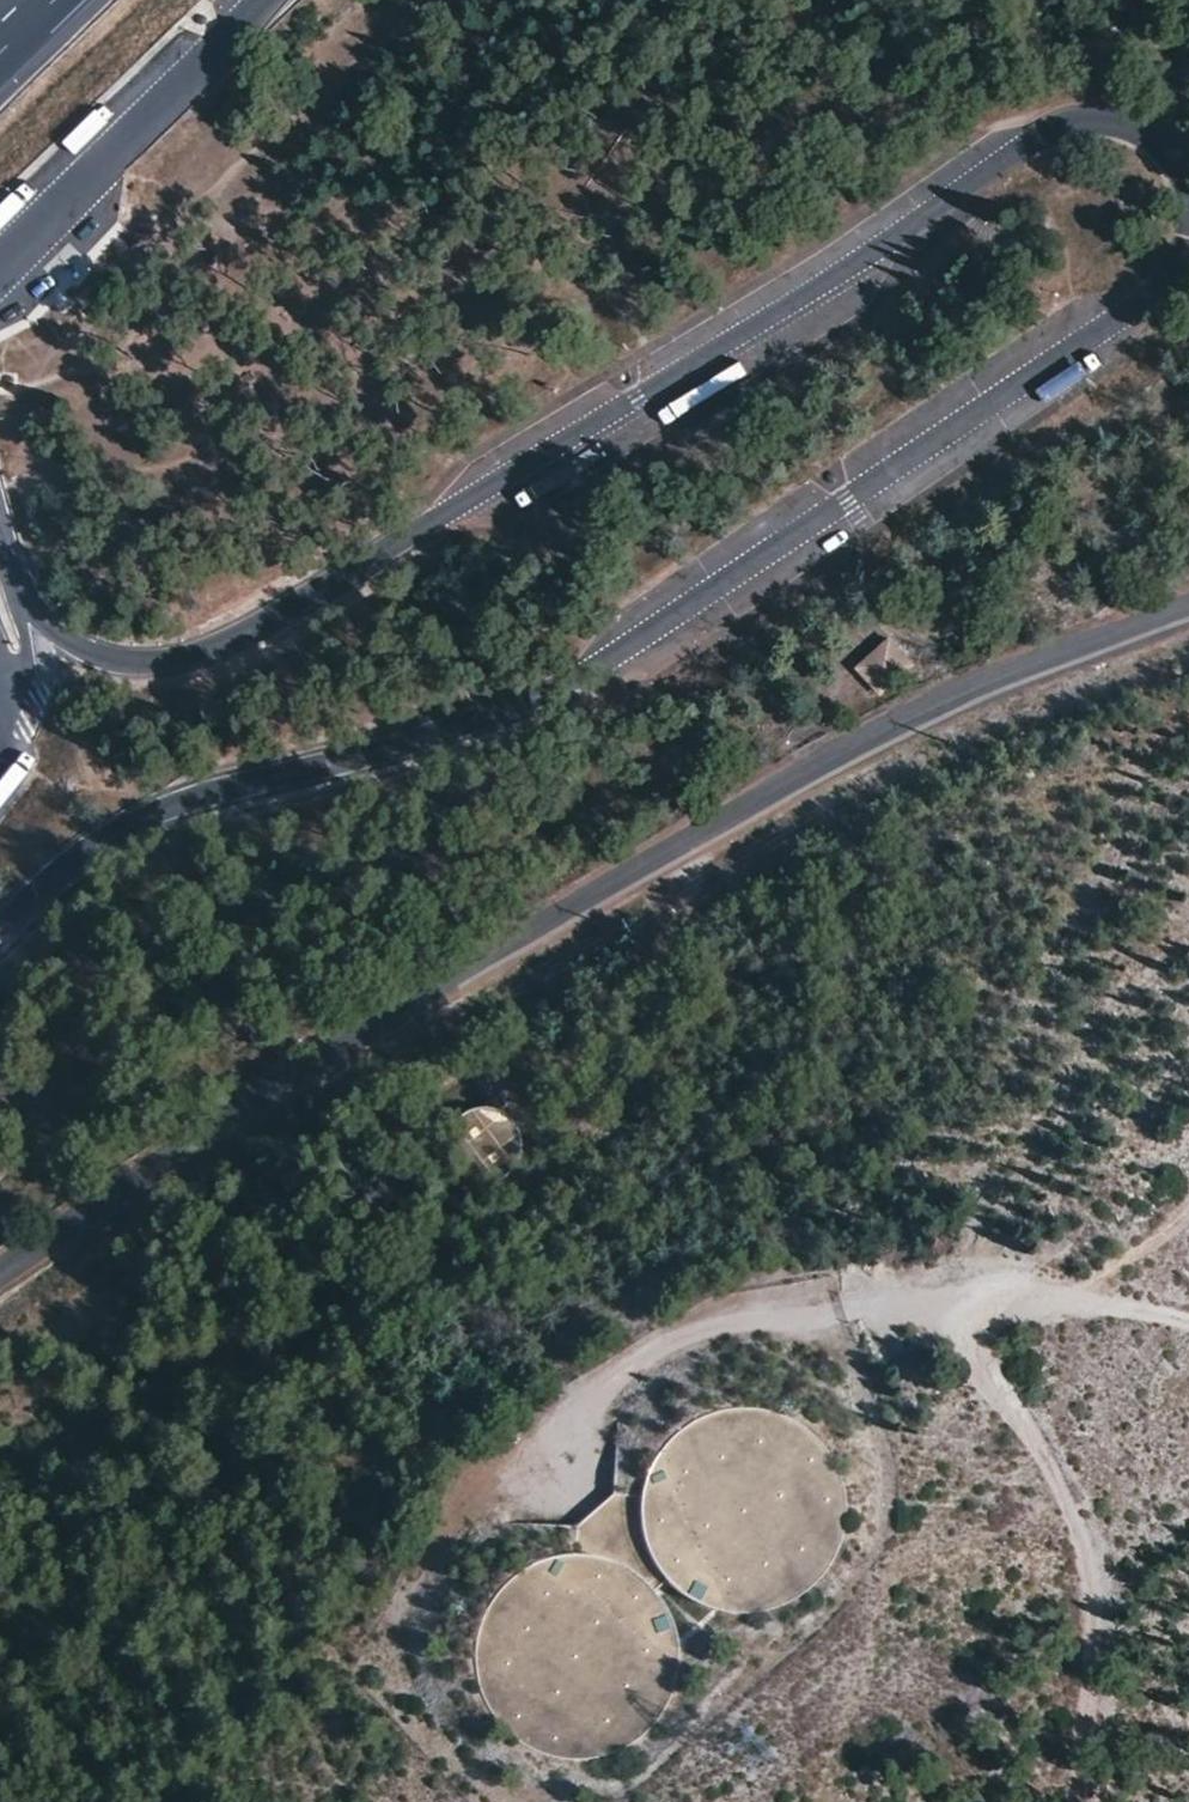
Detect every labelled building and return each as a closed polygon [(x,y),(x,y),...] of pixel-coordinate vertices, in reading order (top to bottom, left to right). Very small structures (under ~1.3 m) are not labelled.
[(921,671),(890,639),(858,667),(883,694),(921,671)] [(499,1117),(485,1112),(469,1113),(454,1124),(447,1142),(449,1160),(459,1175),(479,1182),(496,1178),(508,1163),(511,1144),(507,1128),(499,1117)] [(574,1527),(577,1559),(547,1562),(511,1582),(489,1606),(477,1642),(477,1681),(494,1716),(520,1741),(559,1755),(597,1754),(631,1740),(655,1719),(672,1684),(674,1649),(667,1617),(647,1590),(670,1573),(698,1595),(727,1605),(754,1606),(777,1602),(813,1583),(834,1556),(845,1525),(845,1498),(836,1469),(823,1445),(794,1422),(760,1412),(724,1413),(691,1425),(664,1450),(649,1482),(648,1496),(611,1494),(574,1527)]
